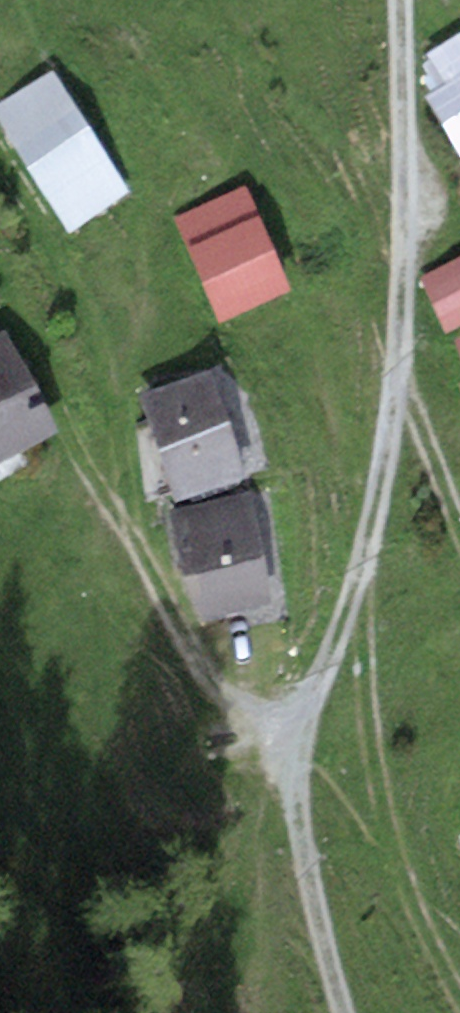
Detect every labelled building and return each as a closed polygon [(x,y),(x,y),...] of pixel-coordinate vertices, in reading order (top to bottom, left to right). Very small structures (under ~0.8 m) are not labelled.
[(423,95),(459,153),(459,31),(425,53),(429,59),(421,64),(427,74),(422,77),(430,91),(423,95)] [(0,105),(0,126),(70,232),(133,191),(54,70),(0,105)] [(245,183),(172,215),(219,322),(292,289),(245,183)] [(418,276),(444,331),(459,324),(459,256),(418,276)] [(4,328),(0,330),(0,459),(57,429),(4,328)] [(208,367),(138,391),(175,501),(245,477),(208,367)] [(248,489),(169,509),(183,575),(197,619),(273,603),(248,489)]
